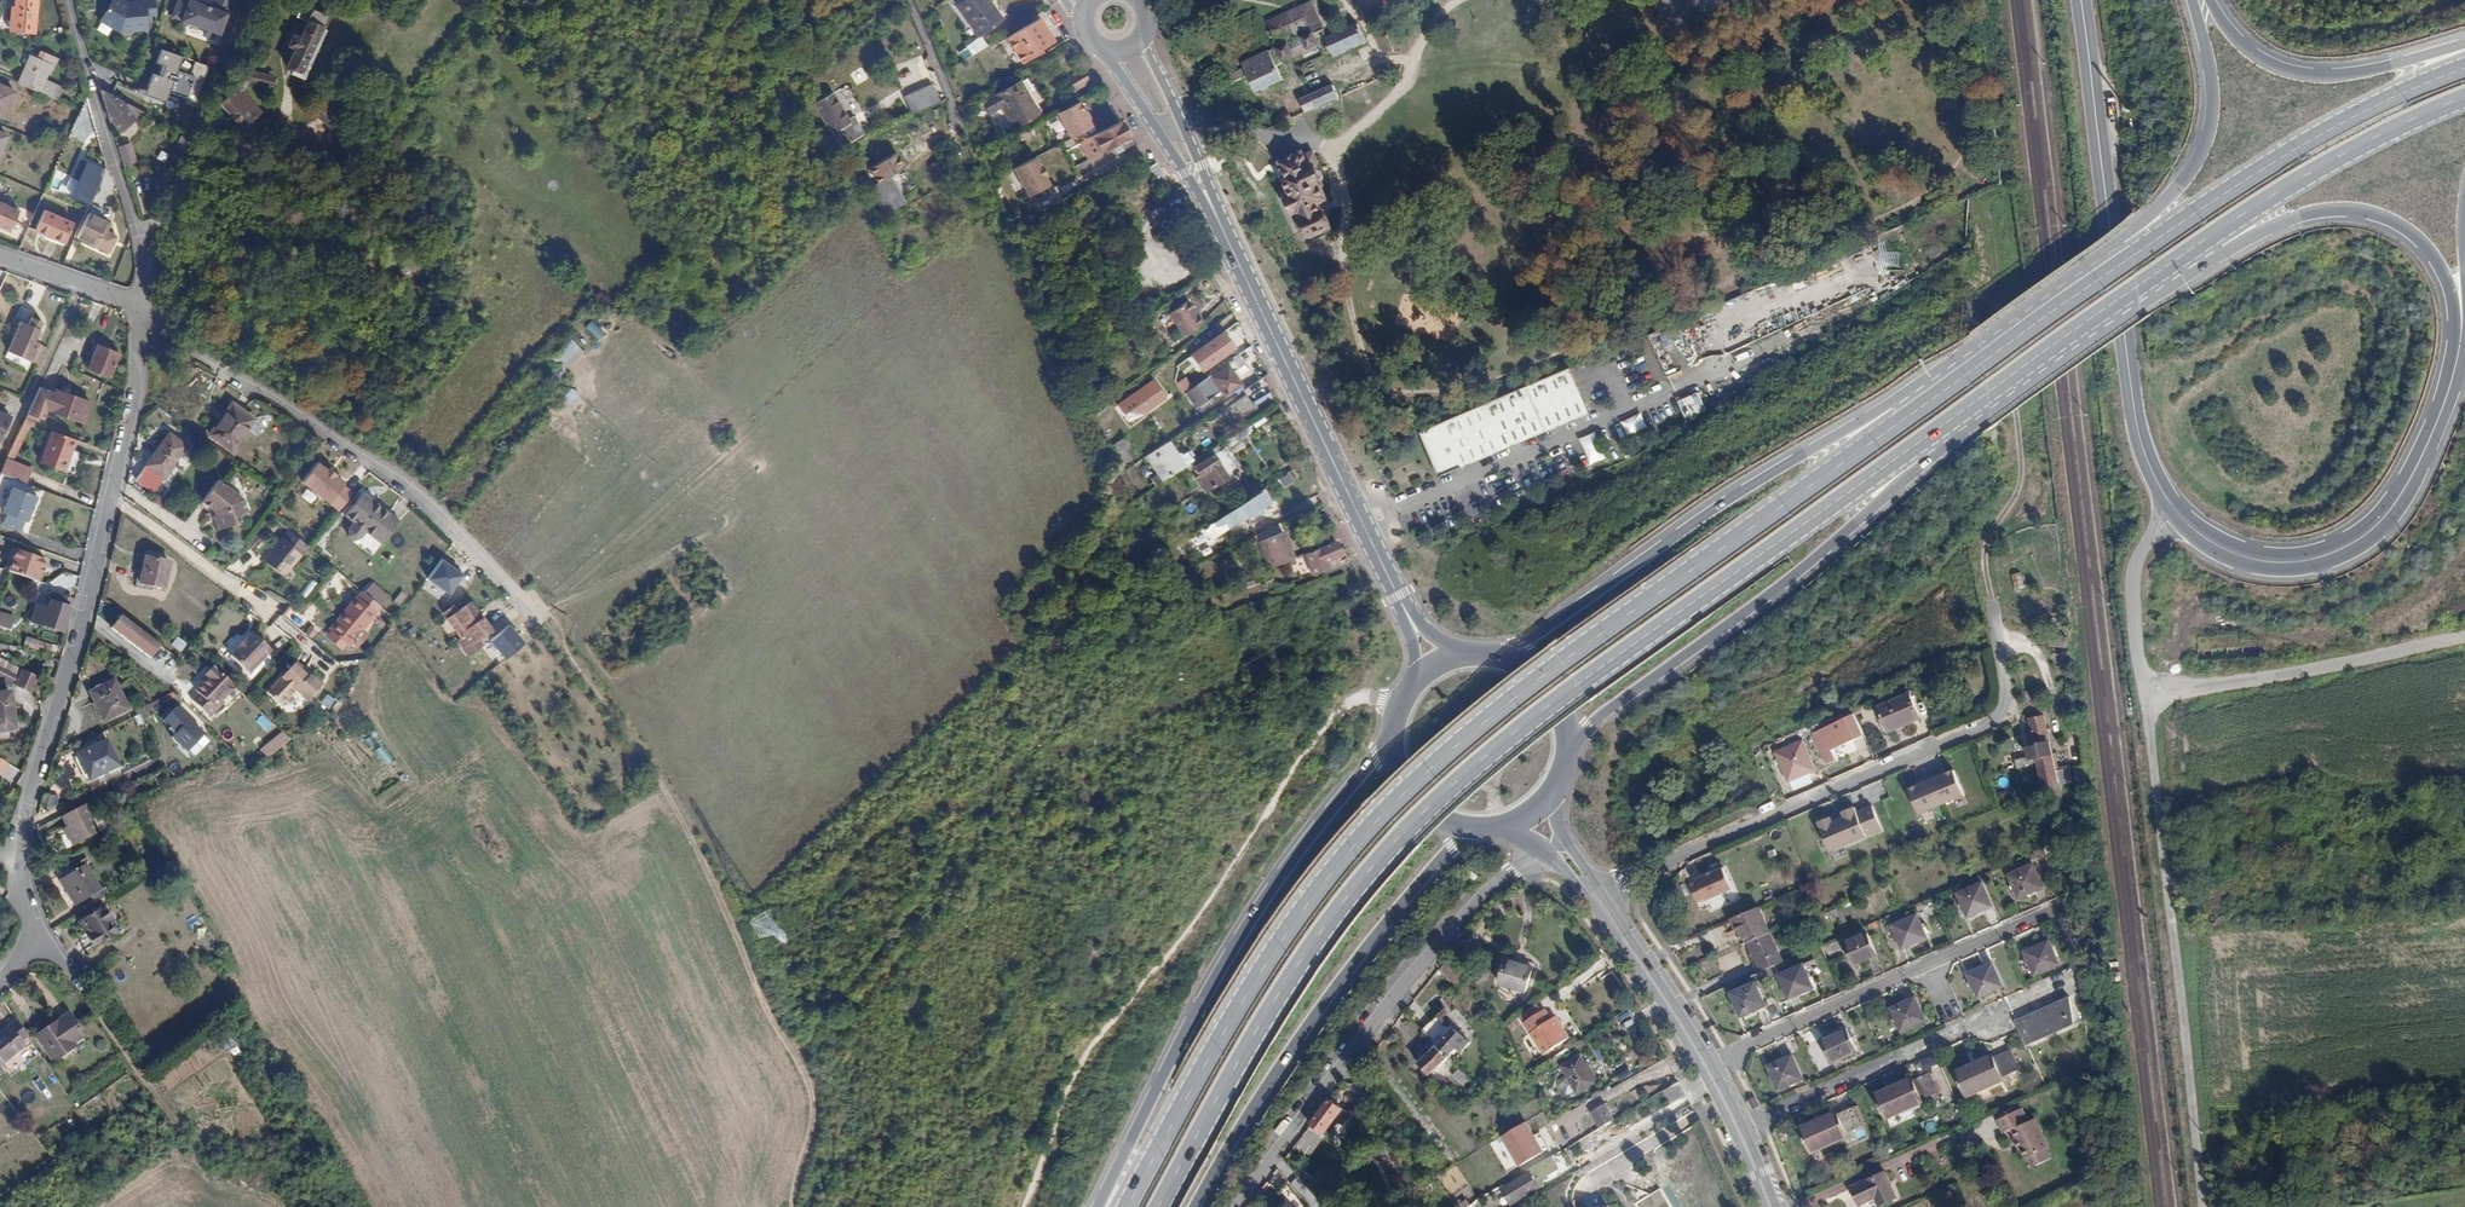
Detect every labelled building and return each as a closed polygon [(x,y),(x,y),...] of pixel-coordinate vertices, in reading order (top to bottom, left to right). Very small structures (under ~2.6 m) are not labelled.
[(12,32),(35,32),(36,0),(16,0),(16,10),(12,10),(12,32)] [(100,21),(123,34),(152,29),(156,17),(161,15),(162,0),(112,0),(100,21)] [(206,0),(177,0),(171,16),(225,35),(233,11),(225,8),(214,5),(206,0)] [(228,0),(215,0),(214,5),(225,8),(228,0)] [(983,0),(967,0),(954,10),(976,38),(998,21),(983,0)] [(1258,91),(1283,79),(1276,63),(1287,58),(1285,56),(1318,41),(1314,33),(1325,28),(1312,0),(1267,20),(1275,37),(1272,39),(1277,50),(1271,52),(1269,49),(1244,60),(1258,91)] [(299,54),(288,72),(299,80),(327,38),(329,39),(336,28),(319,17),(312,28),(314,30),(304,46),(299,42),(293,50),(299,54)] [(1030,26),(1024,29),(1039,51),(1051,43),(1038,24),(1032,28),(1030,26)] [(1336,54),(1367,40),(1359,24),(1335,35),(1333,32),(1328,34),(1336,54)] [(1023,62),(1039,51),(1024,29),(1008,40),(1023,62)] [(1385,48),(1392,45),(1386,31),(1378,35),(1385,48)] [(197,60),(162,48),(157,63),(162,64),(160,70),(154,70),(144,94),(169,104),(174,93),(187,98),(197,74),(194,69),(197,60)] [(25,65),(16,82),(35,91),(47,64),(26,54),(21,63),(25,65)] [(1233,72),(1235,77),(1244,74),(1242,68),(1233,72)] [(1082,69),(1068,79),(1077,92),(1091,83),(1082,69)] [(248,71),(245,80),(272,89),(275,79),(248,71)] [(1302,97),(1307,107),(1339,93),(1334,82),(1302,97)] [(927,85),(901,99),(908,114),(935,100),(927,85)] [(1021,85),(986,105),(992,116),(1004,110),(1015,131),(1039,118),(1021,85)] [(1,118),(11,92),(0,87),(0,117),(1,118)] [(220,104),(240,130),(259,114),(243,92),(246,89),(244,87),(241,87),(220,104)] [(131,106),(100,90),(110,122),(125,110),(131,106)] [(822,126),(824,130),(844,120),(833,99),(813,109),(822,126)] [(317,121),(332,131),(344,115),(329,104),(325,109),(321,107),(316,112),(320,116),(317,121)] [(1090,129),(1076,105),(1055,116),(1069,140),(1090,129)] [(71,136),(86,141),(97,111),(83,106),(71,136)] [(125,110),(110,122),(117,131),(132,119),(125,110)] [(844,120),(824,130),(825,133),(829,131),(831,134),(834,133),(836,137),(849,129),(848,127),(844,120)] [(1120,121),(1091,137),(1100,152),(1110,147),(1114,152),(1120,149),(1122,152),(1134,144),(1120,121)] [(836,137),(844,151),(862,142),(852,125),(848,127),(849,129),(836,137)] [(189,138),(180,134),(175,145),(183,150),(189,138)] [(1095,155),(1100,152),(1091,137),(1087,140),(1095,155)] [(130,142),(120,146),(126,166),(136,162),(130,142)] [(1308,168),(1302,155),(1299,149),(1277,160),(1283,174),(1280,176),(1289,194),(1285,195),(1292,210),(1299,207),(1303,216),(1301,217),(1303,222),(1308,233),(1329,223),(1322,208),(1320,209),(1315,200),(1325,196),(1316,178),(1320,176),(1321,173),(1318,167),(1316,167),(1312,169),(1311,167),(1308,168)] [(886,215),(905,204),(904,202),(905,201),(891,174),(906,166),(898,151),(870,167),(878,181),(870,186),(884,212),(885,212),(886,215)] [(1308,151),(1302,155),(1308,168),(1311,167),(1312,169),(1316,167),(1308,151)] [(1048,186),(1031,156),(1009,168),(1026,198),(1048,186)] [(95,194),(103,174),(100,172),(104,163),(95,160),(80,197),(89,201),(92,193),(95,194)] [(1145,181),(1140,171),(1130,176),(1135,186),(1145,181)] [(1006,194),(1002,186),(994,190),(998,199),(1006,194)] [(49,187),(45,194),(58,200),(62,193),(49,187)] [(0,202),(0,228),(11,233),(21,211),(0,202)] [(1299,207),(1292,210),(1299,224),(1303,222),(1301,217),(1303,216),(1299,207)] [(43,213),(34,233),(63,246),(72,226),(43,213)] [(1014,214),(1006,218),(1010,230),(1019,225),(1014,214)] [(87,215),(77,239),(95,247),(99,238),(101,239),(108,224),(87,215)] [(1193,293),(1185,299),(1193,312),(1201,306),(1193,293)] [(1180,335),(1188,329),(1200,322),(1193,312),(1185,299),(1165,313),(1180,335)] [(590,320),(583,327),(596,341),(604,334),(590,320)] [(29,328),(21,324),(7,354),(30,365),(37,351),(39,347),(33,344),(42,326),(32,321),(29,328)] [(1200,322),(1188,329),(1191,334),(1203,326),(1200,322)] [(1527,324),(1516,325),(1516,337),(1527,337),(1527,324)] [(1184,368),(1194,383),(1209,373),(1221,366),(1219,363),(1229,356),(1214,333),(1201,342),(1203,346),(1207,343),(1210,347),(1206,349),(1213,359),(1203,365),(1196,354),(1185,360),(1188,365),(1184,368)] [(552,355),(564,368),(582,351),(570,338),(552,355)] [(97,345),(89,368),(110,376),(119,353),(97,345)] [(1209,373),(1194,383),(1184,389),(1194,405),(1219,389),(1223,394),(1239,384),(1232,372),(1247,362),(1241,355),(1211,376),(1209,373)] [(1440,480),(1590,415),(1571,372),(1421,436),(1440,480)] [(1162,398),(1151,379),(1118,404),(1124,414),(1141,415),(1162,398)] [(569,403),(577,393),(570,387),(562,397),(569,403)] [(40,388),(32,405),(47,410),(80,422),(87,403),(55,391),(54,393),(40,388)] [(1270,399),(1266,392),(1247,405),(1242,398),(1224,409),(1233,423),(1270,399)] [(226,399),(208,430),(229,443),(248,412),(226,399)] [(47,410),(32,405),(29,413),(37,416),(34,423),(41,426),(47,410)] [(29,413),(25,420),(34,423),(37,416),(29,413)] [(1256,430),(1266,418),(1259,413),(1249,424),(1256,430)] [(1621,421),(1626,435),(1646,427),(1641,413),(1621,421)] [(2,441),(11,419),(0,414),(0,440),(2,441)] [(25,420),(8,456),(13,458),(23,437),(27,427),(31,429),(34,423),(25,420)] [(1246,424),(1223,439),(1226,444),(1249,429),(1246,424)] [(136,473),(153,486),(185,439),(167,427),(136,473)] [(59,471),(71,437),(48,429),(37,462),(59,471)] [(1126,438),(1120,431),(1108,439),(1113,447),(1126,438)] [(1579,437),(1588,465),(1604,459),(1595,432),(1579,437)] [(1164,439),(1143,452),(1159,478),(1196,456),(1190,447),(1188,447),(1179,453),(1176,450),(1172,452),(1164,439)] [(1223,447),(1193,464),(1199,473),(1204,470),(1207,475),(1210,473),(1215,482),(1237,469),(1223,447)] [(13,458),(8,456),(6,460),(2,469),(15,475),(27,481),(33,467),(13,458)] [(332,468),(318,458),(301,482),(341,510),(355,490),(348,485),(351,481),(342,475),(344,474),(334,466),(332,468)] [(2,508),(13,482),(15,475),(2,469),(0,469),(0,509),(1,510),(2,508)] [(13,482),(2,508),(25,519),(37,493),(13,482)] [(208,484),(195,502),(207,511),(210,507),(213,509),(211,512),(207,515),(216,527),(229,517),(227,512),(235,505),(228,495),(225,497),(223,494),(208,484)] [(1257,489),(1209,519),(1212,523),(1219,518),(1224,523),(1227,522),(1231,528),(1241,525),(1235,516),(1245,511),(1247,514),(1255,509),(1253,506),(1264,499),(1257,489)] [(37,493),(25,519),(31,522),(27,532),(44,539),(49,530),(52,531),(64,506),(37,493)] [(352,499),(336,524),(341,528),(338,534),(339,542),(344,546),(352,544),(356,538),(372,550),(390,525),(363,507),(360,511),(354,507),(357,503),(352,499)] [(1259,539),(1269,566),(1293,556),(1283,530),(1259,539)] [(282,535),(264,558),(285,575),(303,552),(282,535)] [(1187,543),(1182,536),(1174,541),(1179,548),(1187,543)] [(1302,546),(1304,552),(1306,552),(1328,543),(1326,536),(1302,546)] [(1328,543),(1306,552),(1313,573),(1327,569),(1324,562),(1342,555),(1336,540),(1328,543)] [(18,549),(10,570),(39,582),(47,561),(18,549)] [(146,556),(140,582),(164,589),(171,562),(146,556)] [(2020,572),(2010,575),(2015,590),(2025,587),(2020,572)] [(1249,581),(1247,574),(1235,579),(1237,585),(1249,581)] [(307,596),(318,583),(313,579),(302,592),(307,596)] [(369,593),(364,600),(381,613),(386,607),(369,593)] [(32,623),(61,632),(72,600),(60,596),(58,601),(51,599),(47,611),(38,607),(32,623)] [(382,614),(381,613),(364,600),(362,599),(335,633),(356,648),(382,614)] [(441,614),(452,606),(447,599),(436,607),(441,614)] [(468,600),(446,617),(472,651),(481,644),(476,638),(489,628),(468,600)] [(3,627),(9,629),(13,617),(0,612),(0,626),(3,627)] [(164,644),(123,614),(112,629),(153,659),(164,644)] [(534,633),(518,614),(511,621),(526,639),(534,633)] [(20,629),(18,632),(31,637),(32,633),(20,629)] [(248,635),(240,643),(242,644),(234,652),(253,670),(275,646),(256,629),(249,636),(248,635)] [(2071,652),(2056,653),(2058,669),(2072,668),(2071,652)] [(300,657),(298,659),(312,672),(314,670),(300,657)] [(312,672),(298,659),(271,688),(285,702),(300,686),(311,696),(325,681),(314,670),(312,672)] [(234,676),(216,660),(207,669),(210,673),(199,686),(202,689),(195,697),(209,709),(222,694),(220,691),(234,676)] [(20,673),(0,667),(0,676),(10,680),(8,684),(16,687),(20,673)] [(38,680),(23,674),(17,690),(33,695),(38,680)] [(91,688),(103,717),(130,706),(116,677),(91,688)] [(12,722),(9,688),(0,689),(0,723),(12,722)] [(2081,691),(2067,693),(2069,709),(2083,708),(2081,691)] [(1910,696),(1877,711),(1889,737),(1917,725),(1914,720),(1920,718),(1910,696)] [(208,733),(177,707),(165,721),(179,732),(172,740),(190,754),(208,733)] [(2044,711),(2029,715),(2036,741),(2039,752),(2054,748),(2044,711)] [(1864,739),(1854,716),(1813,734),(1827,765),(1837,761),(1833,752),(1864,739)] [(256,737),(264,744),(278,728),(270,721),(256,737)] [(105,739),(77,754),(87,778),(117,764),(105,739)] [(2039,752),(2036,741),(2029,742),(2032,752),(2017,756),(2019,765),(2040,759),(2039,752)] [(383,744),(374,749),(383,766),(392,761),(383,744)] [(2054,748),(2039,752),(2040,759),(2048,797),(2064,793),(2061,777),(2074,775),(2072,763),(2058,765),(2054,748)] [(2089,764),(2078,766),(2081,785),(2092,783),(2089,764)] [(1957,767),(1909,786),(1920,813),(1968,795),(1957,767)] [(1834,816),(1818,823),(1830,851),(1882,827),(1871,804),(1858,810),(1856,806),(1844,811),(1845,813),(1834,817),(1834,816)] [(59,817),(63,828),(72,845),(95,833),(82,806),(59,817)] [(72,845),(63,828),(60,829),(68,847),(72,845)] [(72,872),(62,878),(56,882),(73,908),(88,898),(93,904),(107,894),(103,888),(99,891),(82,865),(86,863),(83,859),(69,868),(72,872)] [(2041,864),(2016,875),(2027,899),(2052,888),(2041,864)] [(1734,888),(1725,865),(1696,876),(1698,881),(1690,884),(1697,902),(1734,888)] [(72,872),(69,868),(59,875),(62,878),(72,872)] [(1990,883),(1965,893),(1974,918),(1999,908),(1990,883)] [(1760,902),(1730,914),(1735,926),(1739,924),(1746,943),(1750,941),(1761,969),(1783,960),(1760,902)] [(86,937),(94,949),(113,936),(106,924),(110,922),(102,909),(79,923),(88,935),(86,937)] [(1922,916),(1897,925),(1906,950),(1932,941),(1922,916)] [(1449,946),(1456,955),(1469,943),(1461,934),(1449,946)] [(1848,943),(1857,965),(1879,956),(1870,934),(1848,943)] [(2054,939),(2028,949),(2038,973),(2063,964),(2054,939)] [(1447,965),(1466,987),(1476,978),(1457,957),(1447,965)] [(1505,957),(1495,981),(1521,991),(1530,967),(1505,957)] [(1996,962),(1971,971),(1980,996),(2005,986),(1996,962)] [(1807,965),(1782,974),(1791,999),(1816,989),(1807,965)] [(1758,983),(1733,992),(1743,1017),(1768,1008),(1758,983)] [(1916,995),(1891,1004),(1900,1029),(1926,1020),(1916,995)] [(2075,998),(2020,1020),(2031,1045),(2078,1025),(2075,998)] [(1543,1006),(1522,1019),(1542,1051),(1567,1035),(1554,1014),(1549,1016),(1543,1006)] [(71,1013),(37,1035),(53,1060),(75,1046),(74,1043),(84,1035),(71,1013)] [(1422,1024),(1437,1041),(1448,1052),(1458,1044),(1463,1051),(1470,1045),(1453,1025),(1448,1029),(1434,1013),(1422,1024)] [(1,1063),(25,1044),(9,1025),(0,1032),(0,1062),(1,1063)] [(1847,1025),(1822,1035),(1831,1060),(1856,1050),(1847,1025)] [(1448,1052),(1437,1041),(1418,1057),(1429,1069),(1448,1052)] [(1994,1051),(1957,1068),(1969,1094),(2006,1076),(2004,1073),(2021,1065),(2012,1047),(1996,1055),(1994,1051)] [(1584,1052),(1566,1062),(1579,1088),(1595,1080),(1588,1067),(1591,1066),(1584,1052)] [(1790,1052),(1765,1061),(1775,1086),(1800,1077),(1790,1052)] [(1458,1068),(1451,1076),(1463,1086),(1470,1078),(1458,1068)] [(1913,1075),(1876,1093),(1888,1118),(1925,1101),(1923,1098),(1940,1090),(1932,1071),(1915,1079),(1913,1075)] [(1438,1076),(1433,1079),(1446,1093),(1455,1084),(1447,1075),(1438,1076)] [(1681,1081),(1668,1089),(1678,1106),(1691,1098),(1681,1081)] [(1334,1093),(1313,1116),(1325,1127),(1338,1111),(1342,1114),(1349,1106),(1334,1093)] [(1591,1110),(1600,1126),(1613,1119),(1604,1103),(1591,1110)] [(1836,1108),(1799,1125),(1811,1151),(1848,1133),(1846,1130),(1863,1122),(1854,1104),(1838,1112),(1836,1108)] [(2019,1108),(1992,1120),(1998,1134),(2014,1127),(2027,1156),(2032,1154),(2037,1165),(2052,1158),(2047,1147),(2049,1146),(2036,1117),(2025,1122),(2019,1108)] [(1526,1120),(1501,1133),(1517,1164),(1542,1151),(1526,1120)] [(1636,1127),(1619,1140),(1627,1150),(1643,1137),(1636,1127)] [(1855,1130),(1858,1140),(1867,1137),(1864,1127),(1855,1130)] [(1535,1169),(1503,1186),(1512,1204),(1544,1187),(1535,1169)] [(1858,1206),(1868,1206),(1894,1196),(1883,1171),(1849,1186),(1858,1206)] [(1273,1190),(1281,1197),(1272,1206),(1303,1206),(1308,1201),(1284,1179),(1273,1190)]
